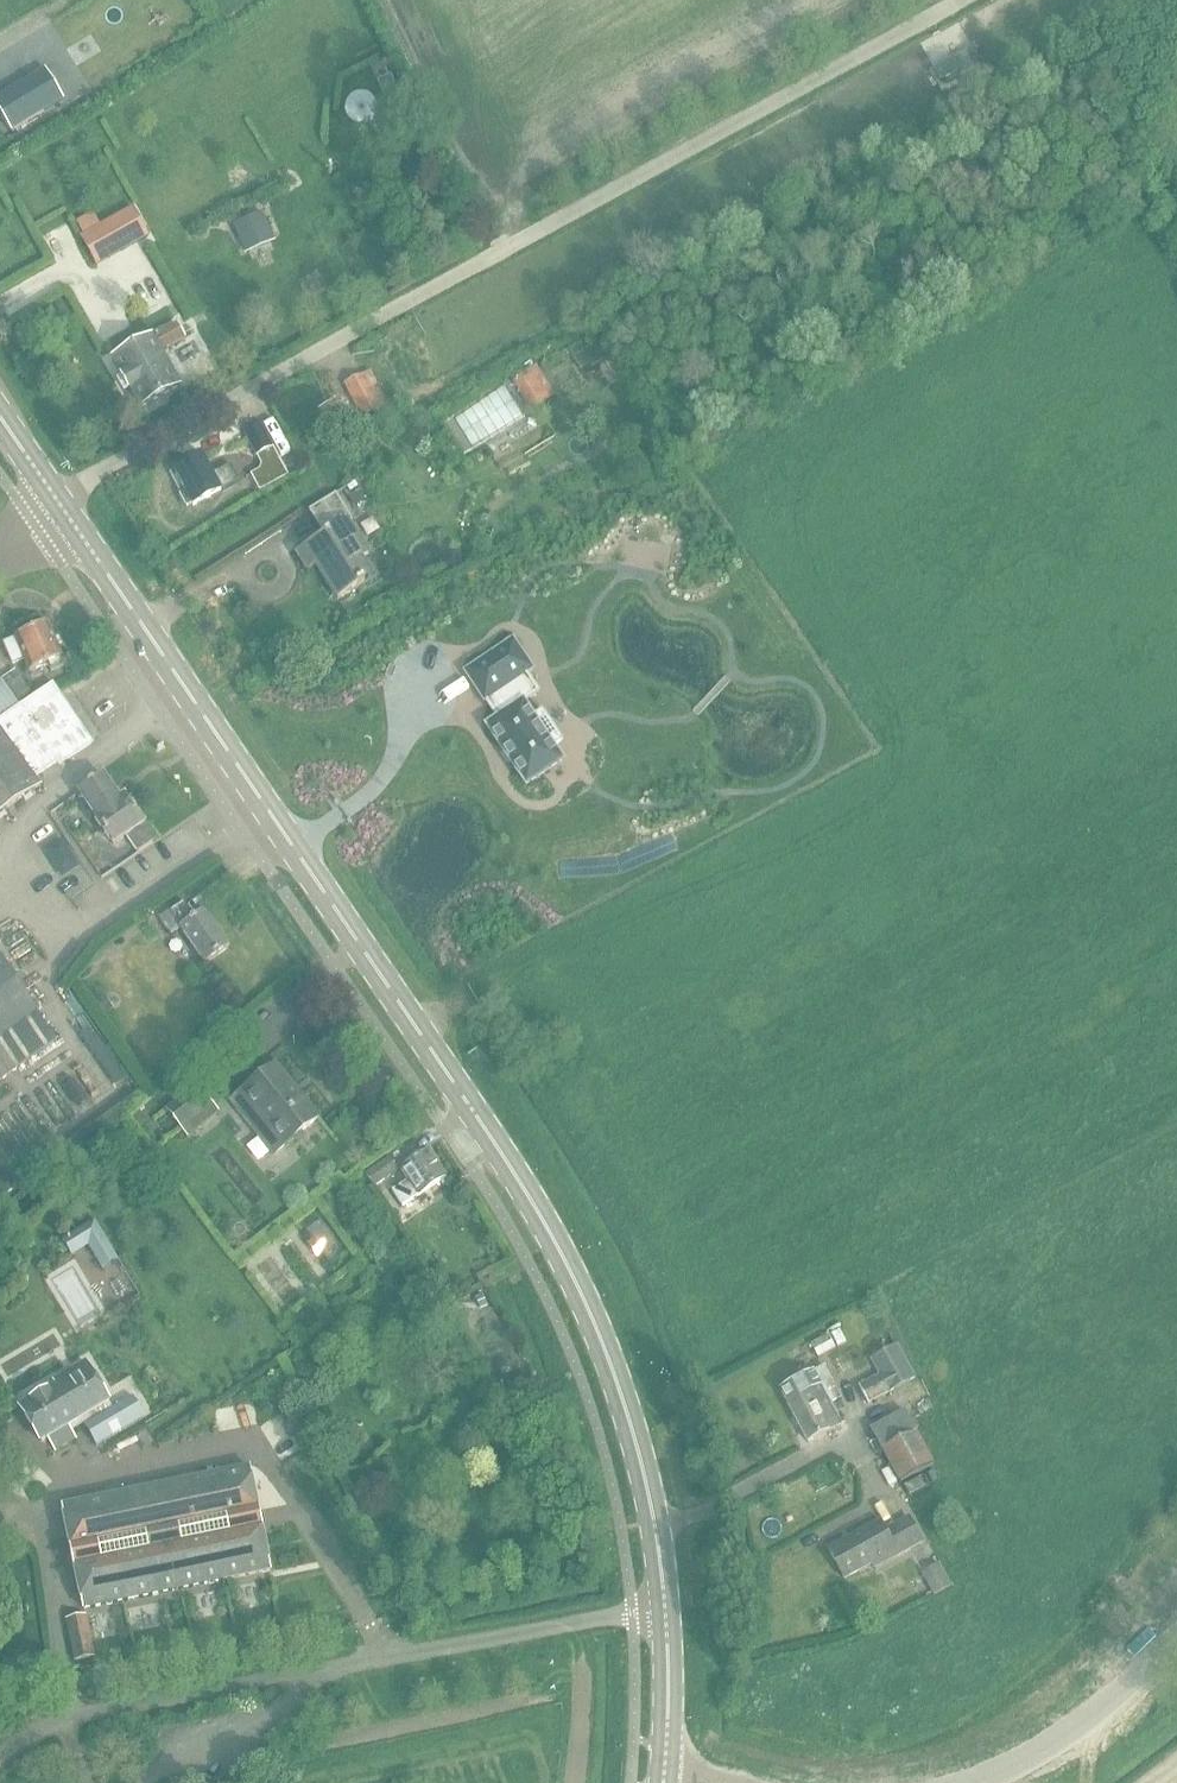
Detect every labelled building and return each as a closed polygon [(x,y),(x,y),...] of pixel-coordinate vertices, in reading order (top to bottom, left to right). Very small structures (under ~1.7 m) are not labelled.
[(45,69),(0,96),(0,113),(11,131),(64,99),(45,69)] [(1171,106),(1176,103),(1176,78),(1161,87),(1171,106)] [(133,210),(106,225),(122,252),(148,237),(133,210)] [(231,226),(248,266),(279,253),(262,212),(231,226)] [(198,327),(183,335),(177,325),(115,360),(141,405),(182,382),(165,352),(185,340),(198,363),(214,354),(198,327)] [(513,379),(532,409),(554,396),(535,365),(513,379)] [(343,386),(361,419),(379,409),(362,376),(343,386)] [(260,423),(243,432),(254,455),(272,445),(260,423)] [(230,463),(213,473),(202,453),(174,469),(185,487),(179,490),(188,507),(193,504),(195,508),(222,493),(221,491),(240,480),(230,463)] [(339,600),(364,583),(353,567),(371,555),(349,522),(352,520),(334,493),(307,511),(324,536),(299,552),(312,572),(318,568),(339,600)] [(51,671),(67,664),(51,623),(4,643),(12,664),(23,659),(28,672),(48,664),(51,671)] [(513,641),(465,673),(485,702),(486,701),(498,719),(487,727),(526,785),(562,761),(552,747),(562,741),(542,710),(531,717),(522,703),(538,692),(526,674),(532,670),(513,641)] [(33,696),(16,670),(0,681),(0,812),(40,785),(34,777),(57,761),(60,765),(92,743),(51,684),(33,696)] [(128,797),(121,802),(104,776),(81,792),(98,817),(96,818),(115,845),(127,837),(139,853),(158,839),(128,797)] [(94,866),(79,875),(93,897),(108,888),(94,866)] [(206,912),(197,919),(185,901),(160,918),(172,935),(181,928),(207,965),(231,949),(206,912)] [(40,1012),(0,954),(0,1040),(40,1012)] [(232,1102),(275,1156),(320,1120),(277,1066),(232,1102)] [(168,1111),(183,1130),(214,1105),(198,1086),(168,1111)] [(60,1159),(63,1162),(89,1141),(87,1138),(140,1100),(133,1089),(33,1161),(41,1173),(60,1159)] [(392,1191),(402,1206),(446,1177),(428,1150),(401,1169),(409,1180),(392,1191)] [(366,1174),(374,1186),(397,1169),(389,1157),(366,1174)] [(94,1220),(78,1230),(102,1269),(118,1259),(94,1220)] [(859,1385),(869,1403),(916,1377),(897,1344),(870,1359),(879,1374),(859,1385)] [(59,1387),(23,1407),(43,1443),(48,1440),(55,1452),(75,1441),(70,1433),(83,1425),(96,1446),(145,1417),(132,1396),(112,1408),(109,1402),(88,1364),(56,1382),(59,1387)] [(806,1440),(839,1422),(829,1404),(839,1398),(822,1367),(779,1390),(806,1440)] [(868,1428),(899,1482),(931,1464),(900,1410),(868,1428)] [(65,1508),(87,1611),(273,1571),(251,1468),(65,1508)] [(896,1558),(921,1544),(907,1518),(883,1531),(879,1522),(828,1550),(844,1580),(894,1553),(896,1558)] [(922,1572),(934,1595),(952,1585),(940,1562),(922,1572)] [(68,1622),(77,1661),(96,1657),(87,1618),(68,1622)]
